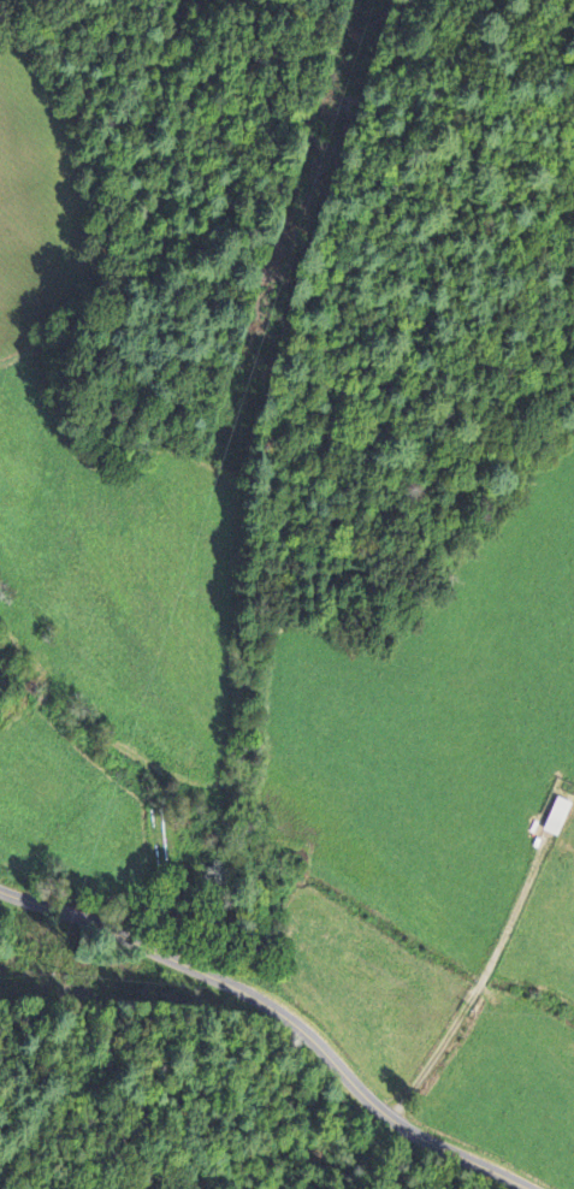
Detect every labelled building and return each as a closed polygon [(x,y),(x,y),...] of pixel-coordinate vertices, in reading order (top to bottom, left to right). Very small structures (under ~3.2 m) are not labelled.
[(545,834),(560,839),(570,804),(555,800),(545,834)]
